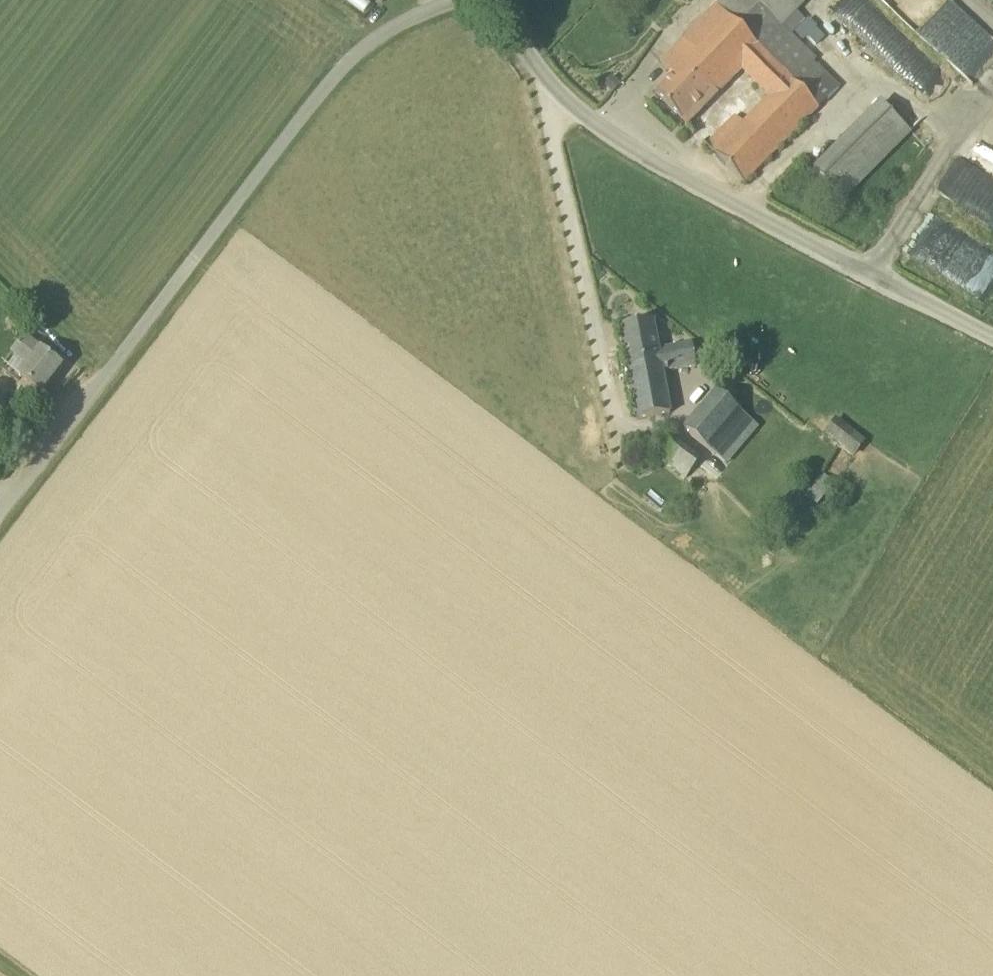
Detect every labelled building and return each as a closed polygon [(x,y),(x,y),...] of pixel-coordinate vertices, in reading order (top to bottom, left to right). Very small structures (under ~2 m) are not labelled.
[(717,5),(684,39),(685,40),(662,64),(674,75),(655,95),(687,127),(742,70),(770,99),(744,126),(735,116),(706,146),(744,184),(839,88),(826,76),(827,75),(812,61),(815,57),(783,25),(807,0),(722,0),(717,5)] [(802,182),(824,206),(901,136),(879,112),(802,182)] [(657,352),(652,321),(620,327),(637,420),(670,414),(663,373),(695,368),(691,346),(657,352)] [(41,394),(62,367),(26,339),(11,358),(27,371),(21,379),(41,394)] [(716,455),(747,418),(715,391),(684,428),(716,455)] [(853,455),(864,441),(836,418),(825,433),(853,455)] [(685,478),(699,460),(669,437),(655,454),(685,478)] [(817,506),(835,485),(820,473),(803,494),(817,506)]
